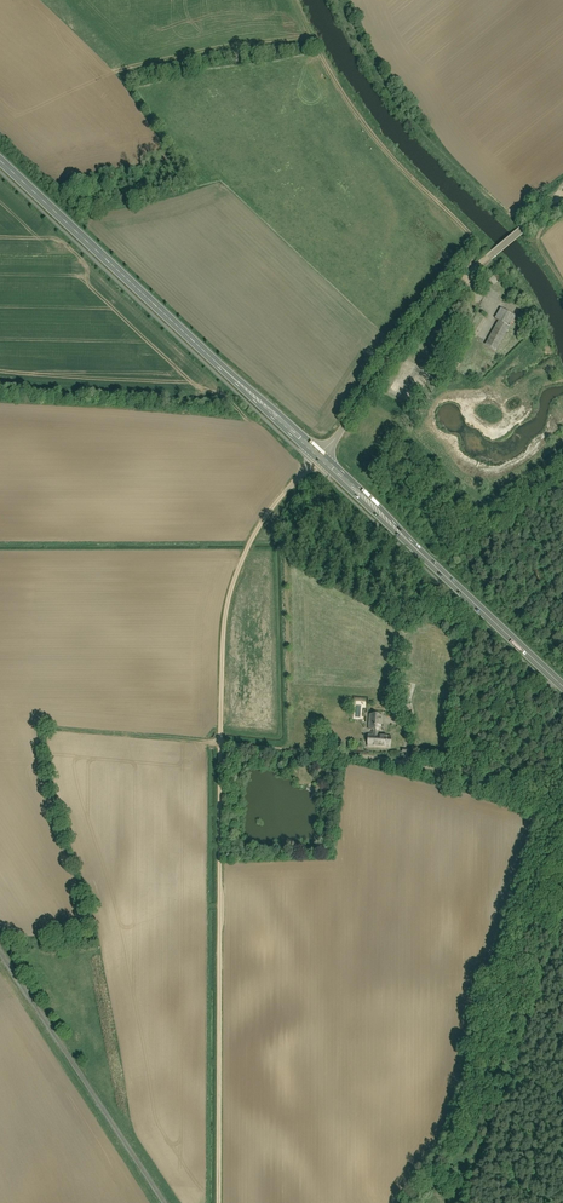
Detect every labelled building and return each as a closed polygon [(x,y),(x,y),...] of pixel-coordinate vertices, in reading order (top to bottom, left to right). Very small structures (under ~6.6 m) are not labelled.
[(512,305),(508,312),(515,315),(518,308),(512,305)] [(502,308),(496,319),(511,327),(517,316),(515,315),(508,312),(502,308)] [(510,328),(499,322),(486,345),(497,351),(510,328)] [(409,686),(401,684),(395,705),(403,708),(409,686)] [(383,714),(370,712),(367,745),(390,748),(391,736),(381,735),(383,714)]
